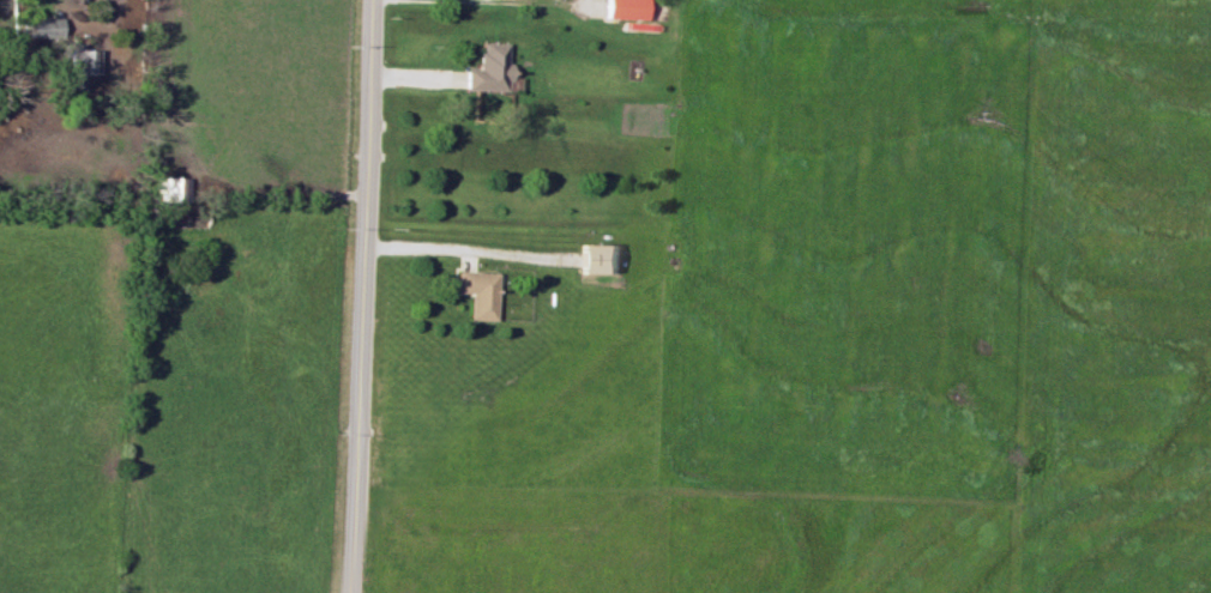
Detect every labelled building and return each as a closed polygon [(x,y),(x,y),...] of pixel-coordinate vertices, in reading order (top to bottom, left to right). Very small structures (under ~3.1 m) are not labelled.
[(645,19),(645,0),(606,0),(605,18),(645,19)] [(58,18),(19,17),(19,36),(58,37),(58,18)] [(465,89),(508,90),(509,43),(480,42),(479,69),(465,69),(465,89)] [(68,56),(67,89),(81,89),(81,74),(95,75),(96,49),(79,49),(79,44),(62,43),(62,56),(68,56)] [(186,177),(155,177),(154,201),(186,201),(186,177)] [(620,245),(581,244),(581,273),(619,274),(620,245)] [(468,293),(467,319),(494,320),(495,272),(455,271),(454,293),(468,293)]
